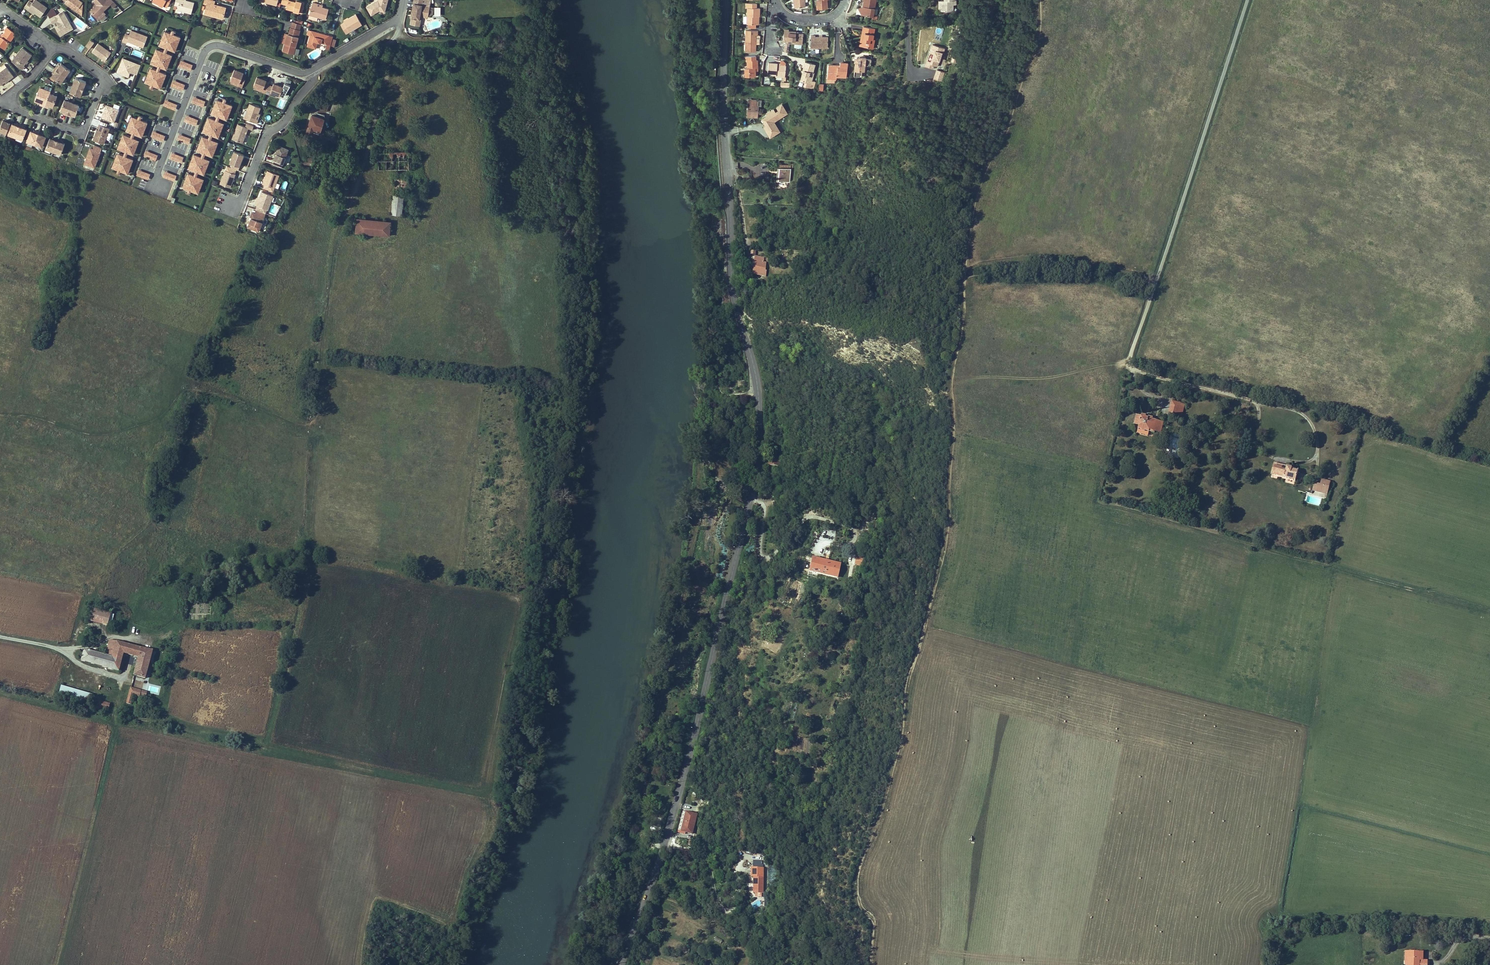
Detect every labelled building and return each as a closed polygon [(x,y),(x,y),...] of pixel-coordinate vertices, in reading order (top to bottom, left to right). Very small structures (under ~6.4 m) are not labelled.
[(47,8),(37,0),(35,0),(33,3),(29,1),(25,7),(28,10),(29,8),(35,13),(41,17),(47,8)] [(79,0),(64,0),(66,1),(65,3),(76,11),(82,2),(79,0)] [(97,18),(103,12),(110,5),(105,0),(95,0),(94,1),(95,3),(97,5),(94,7),(90,11),(97,18)] [(191,14),(194,3),(185,1),(181,0),(176,0),(174,6),(178,7),(177,10),(191,14)] [(223,16),(225,8),(214,5),(215,0),(214,0),(208,0),(205,13),(214,16),(214,14),(223,16)] [(281,4),(287,6),(286,9),(302,13),(305,3),(296,1),(295,2),(288,0),(289,0),(282,0),(281,4)] [(375,4),(374,3),(367,7),(372,15),(380,10),(385,12),(388,0),(378,0),(376,1),(377,3),(375,4)] [(419,17),(426,16),(433,13),(434,6),(430,6),(431,0),(414,0),(412,10),(414,10),(413,17),(411,23),(418,24),(419,17)] [(796,8),(805,8),(805,0),(795,0),(796,8)] [(826,9),(825,0),(816,0),(817,10),(826,9)] [(864,1),(863,7),(861,15),(873,17),(873,15),(876,0),(862,0),(864,1)] [(942,3),(940,3),(940,14),(952,14),(952,8),(952,3),(953,3),(953,0),(942,0),(942,3)] [(316,17),(326,19),(329,9),(322,7),(316,6),(317,4),(313,2),(309,15),(316,17)] [(757,25),(757,17),(759,17),(759,8),(756,8),(756,4),(746,3),(746,8),(747,8),(747,24),(757,25)] [(52,23),(55,21),(57,20),(59,25),(58,25),(55,27),(60,35),(72,28),(70,24),(68,24),(67,23),(66,23),(63,18),(64,14),(62,11),(49,18),(52,23)] [(103,12),(97,18),(99,20),(106,14),(103,12)] [(356,14),(348,19),(349,21),(345,23),(341,25),(346,34),(362,24),(356,14)] [(83,29),(87,23),(77,17),(73,23),(83,29)] [(302,24),(292,22),(291,28),(300,30),(302,24)] [(16,33),(7,26),(4,30),(5,30),(4,33),(2,36),(1,35),(0,35),(0,45),(5,48),(16,33)] [(149,79),(147,83),(152,85),(153,80),(160,83),(165,70),(158,67),(160,63),(165,65),(170,52),(165,50),(166,46),(173,48),(178,35),(171,32),(173,28),(168,26),(167,31),(162,29),(157,42),(162,44),(160,48),(155,46),(150,59),(155,61),(153,65),(149,64),(144,77),(149,79)] [(863,27),(861,36),(863,36),(862,45),(867,46),(867,48),(873,49),(874,44),(870,43),(870,39),(872,39),(874,29),(863,27)] [(289,34),(288,34),(285,43),(283,51),(294,54),(300,30),(291,28),(289,34)] [(803,34),(798,34),(796,34),(796,32),(788,31),(789,30),(784,29),(783,41),(787,41),(787,43),(802,44),(803,34)] [(143,46),(147,36),(131,30),(129,34),(125,33),(122,40),(126,42),(127,40),(143,46)] [(756,36),(757,36),(758,31),(745,30),(745,52),(755,52),(755,43),(756,36)] [(329,52),(333,37),(311,31),(307,46),(316,49),(318,42),(327,44),(325,49),(329,52)] [(815,36),(810,36),(809,48),(826,49),(827,39),(814,38),(815,36)] [(86,46),(89,48),(94,42),(90,39),(86,46)] [(97,43),(92,51),(105,60),(110,52),(97,43)] [(21,47),(11,61),(26,73),(29,69),(25,65),(27,62),(26,61),(31,55),(21,47)] [(943,51),(931,47),(928,55),(931,56),(929,63),(926,62),(924,69),(931,71),(932,68),(935,69),(940,56),(941,56),(943,51)] [(755,71),(755,68),(758,68),(758,60),(756,60),(756,56),(746,56),(746,59),(747,68),(744,68),(745,77),(755,77),(755,71)] [(140,64),(122,57),(117,72),(129,76),(131,71),(137,73),(140,64)] [(866,57),(859,57),(859,58),(858,57),(857,57),(856,57),(855,58),(855,59),(856,60),(856,61),(855,62),(854,77),(861,77),(862,72),(864,72),(865,66),(870,66),(871,59),(865,59),(866,57)] [(179,66),(190,71),(193,65),(181,60),(179,66)] [(803,71),(805,71),(802,82),(810,84),(814,74),(812,73),(815,65),(805,62),(803,71)] [(828,65),(828,69),(830,70),(829,79),(836,79),(837,77),(846,78),(848,63),(840,62),(839,66),(839,67),(835,67),(835,65),(828,65)] [(60,83),(69,69),(60,63),(58,67),(56,65),(52,72),(54,73),(51,76),(60,83)] [(767,75),(776,75),(785,76),(786,66),(780,66),(777,66),(777,64),(768,63),(767,75)] [(13,76),(4,64),(0,67),(0,86),(13,76)] [(231,83),(242,88),(248,73),(241,70),(241,72),(234,69),(230,80),(232,81),(231,83)] [(829,79),(830,70),(828,69),(826,82),(836,83),(836,79),(829,79)] [(942,75),(936,73),(933,82),(940,84),(942,75)] [(75,77),(70,92),(80,96),(81,92),(83,93),(86,86),(84,85),(86,81),(75,77)] [(266,92),(269,84),(266,83),(267,80),(257,77),(253,85),(256,86),(255,88),(266,92)] [(171,86),(183,90),(185,85),(173,80),(171,86)] [(273,86),(269,84),(266,92),(277,97),(278,95),(280,96),(284,87),(274,83),(273,86)] [(53,108),(57,97),(50,94),(50,92),(40,89),(35,103),(40,105),(40,106),(48,109),(49,107),(53,108)] [(206,100),(194,96),(192,102),(203,106),(206,100)] [(325,96),(321,110),(326,111),(327,111),(330,103),(328,102),(330,98),(325,96)] [(757,117),(758,106),(756,105),(757,100),(751,100),(751,97),(749,97),(747,116),(757,117)] [(188,170),(183,183),(189,185),(188,190),(192,191),(194,187),(199,189),(204,176),(199,174),(201,170),(206,172),(211,159),(206,157),(207,153),(213,155),(218,142),(212,139),(214,135),(219,137),(224,124),(219,122),(221,118),(227,120),(232,107),(226,104),(228,100),(223,98),(221,103),(216,101),(211,114),(216,116),(214,120),(208,118),(203,131),(209,134),(208,138),(203,136),(198,149),(203,151),(201,155),(195,153),(190,166),(196,168),(194,172),(188,170)] [(281,109),(285,100),(281,98),(277,107),(281,109)] [(63,114),(71,116),(71,114),(75,116),(79,105),(64,100),(60,110),(64,112),(63,114)] [(163,106),(175,110),(177,104),(166,100),(163,106)] [(257,116),(258,113),(261,108),(250,104),(245,119),(257,123),(258,120),(256,119),(257,116)] [(119,109),(107,105),(102,117),(114,122),(119,109)] [(312,115),(307,132),(313,133),(319,134),(325,115),(317,113),(316,116),(312,115)] [(141,116),(136,115),(134,119),(130,117),(125,131),(130,132),(128,137),(122,135),(118,148),(123,150),(122,154),(117,152),(113,165),(117,167),(115,171),(120,173),(122,169),(128,171),(133,158),(127,156),(128,151),(134,153),(138,140),(133,138),(134,134),(141,136),(146,123),(139,121),(141,116)] [(198,119),(187,115),(184,121),(196,125),(198,119)] [(10,122),(7,120),(6,122),(2,120),(0,126),(0,132),(6,134),(10,122)] [(22,140),(26,130),(22,128),(23,126),(16,124),(15,125),(11,124),(7,134),(22,140)] [(110,128),(99,124),(93,140),(105,144),(110,128)] [(248,128),(238,124),(232,139),(243,143),(248,128)] [(41,147),(45,137),(41,135),(42,133),(35,131),(34,133),(30,131),(26,141),(41,147)] [(165,136),(153,131),(151,137),(163,142),(165,136)] [(191,138),(179,133),(177,139),(189,144),(191,138)] [(61,142),(61,141),(54,138),(53,140),(49,138),(46,149),(61,154),(65,144),(61,142)] [(94,149),(91,148),(85,164),(95,168),(102,149),(95,146),(94,149)] [(273,165),(281,168),(288,150),(279,146),(276,153),(277,155),(275,155),(273,161),(274,161),(273,165)] [(158,155),(146,151),(144,156),(155,161),(158,155)] [(245,155),(235,151),(231,163),(232,163),(239,166),(241,167),(245,155)] [(184,157),(172,152),(170,158),(182,163),(184,157)] [(307,162),(302,162),(302,167),(311,168),(313,160),(308,159),(307,162)] [(778,181),(790,182),(791,165),(779,164),(779,167),(778,181)] [(138,170),(136,175),(148,180),(150,174),(138,170)] [(235,174),(225,170),(220,184),(230,188),(235,174)] [(176,176),(165,171),(163,177),(174,182),(176,176)] [(279,175),(267,171),(263,184),(265,185),(264,189),(273,192),(279,175)] [(405,178),(395,179),(394,190),(405,191),(406,188),(409,183),(409,176),(406,175),(405,178)] [(262,192),(259,198),(256,206),(257,206),(256,210),(265,213),(267,210),(268,210),(273,196),(262,192)] [(394,195),(392,214),(402,215),(404,196),(394,195)] [(259,232),(264,219),(257,216),(258,215),(252,213),(250,217),(251,218),(250,221),(249,223),(248,228),(259,232)] [(389,236),(389,235),(391,222),(357,219),(356,232),(389,236)] [(763,258),(755,257),(754,261),(753,270),(759,270),(758,274),(763,274),(763,271),(760,270),(761,262),(763,263),(763,258)] [(1183,414),(1186,404),(1173,400),(1172,405),(1177,406),(1176,412),(1183,414)] [(1139,427),(1150,430),(1150,431),(1153,432),(1154,429),(1156,424),(1161,425),(1162,422),(1157,420),(1153,419),(1153,417),(1149,416),(1148,417),(1146,417),(1147,416),(1142,414),(1142,416),(1137,414),(1135,422),(1140,423),(1139,425),(1139,427)] [(1149,435),(1150,431),(1150,430),(1139,427),(1137,432),(1149,435)] [(1274,463),(1272,473),(1296,480),(1298,472),(1298,471),(1292,469),(1292,467),(1287,466),(1286,470),(1283,470),(1284,465),(1274,463)] [(1328,494),(1328,491),(1324,490),(1325,485),(1320,484),(1315,483),(1313,490),(1328,494)] [(864,565),(865,557),(857,556),(855,564),(864,565)] [(837,577),(840,564),(812,558),(809,571),(837,577)] [(107,625),(110,613),(92,608),(89,620),(107,625)] [(110,640),(106,655),(105,656),(115,658),(112,669),(118,671),(123,653),(124,653),(129,654),(135,656),(139,657),(141,648),(119,642),(110,640)] [(139,657),(134,675),(145,678),(152,650),(141,648),(139,657)] [(112,669),(115,658),(105,656),(106,655),(85,649),(82,660),(112,669)] [(62,686),(59,694),(89,703),(92,694),(71,688),(62,686)] [(146,696),(147,692),(131,688),(128,697),(126,703),(130,704),(133,694),(139,696),(140,694),(146,696)] [(108,709),(110,704),(97,700),(95,708),(100,709),(100,707),(108,709)] [(690,813),(682,812),(678,832),(682,833),(683,832),(685,832),(691,834),(696,813),(694,812),(694,814),(690,813)] [(751,867),(751,876),(763,876),(763,868),(751,867)] [(1419,960),(1420,952),(1408,952),(1408,956),(1409,956),(1409,964),(1419,964),(1427,964),(1427,960),(1422,960),(1419,960)]
